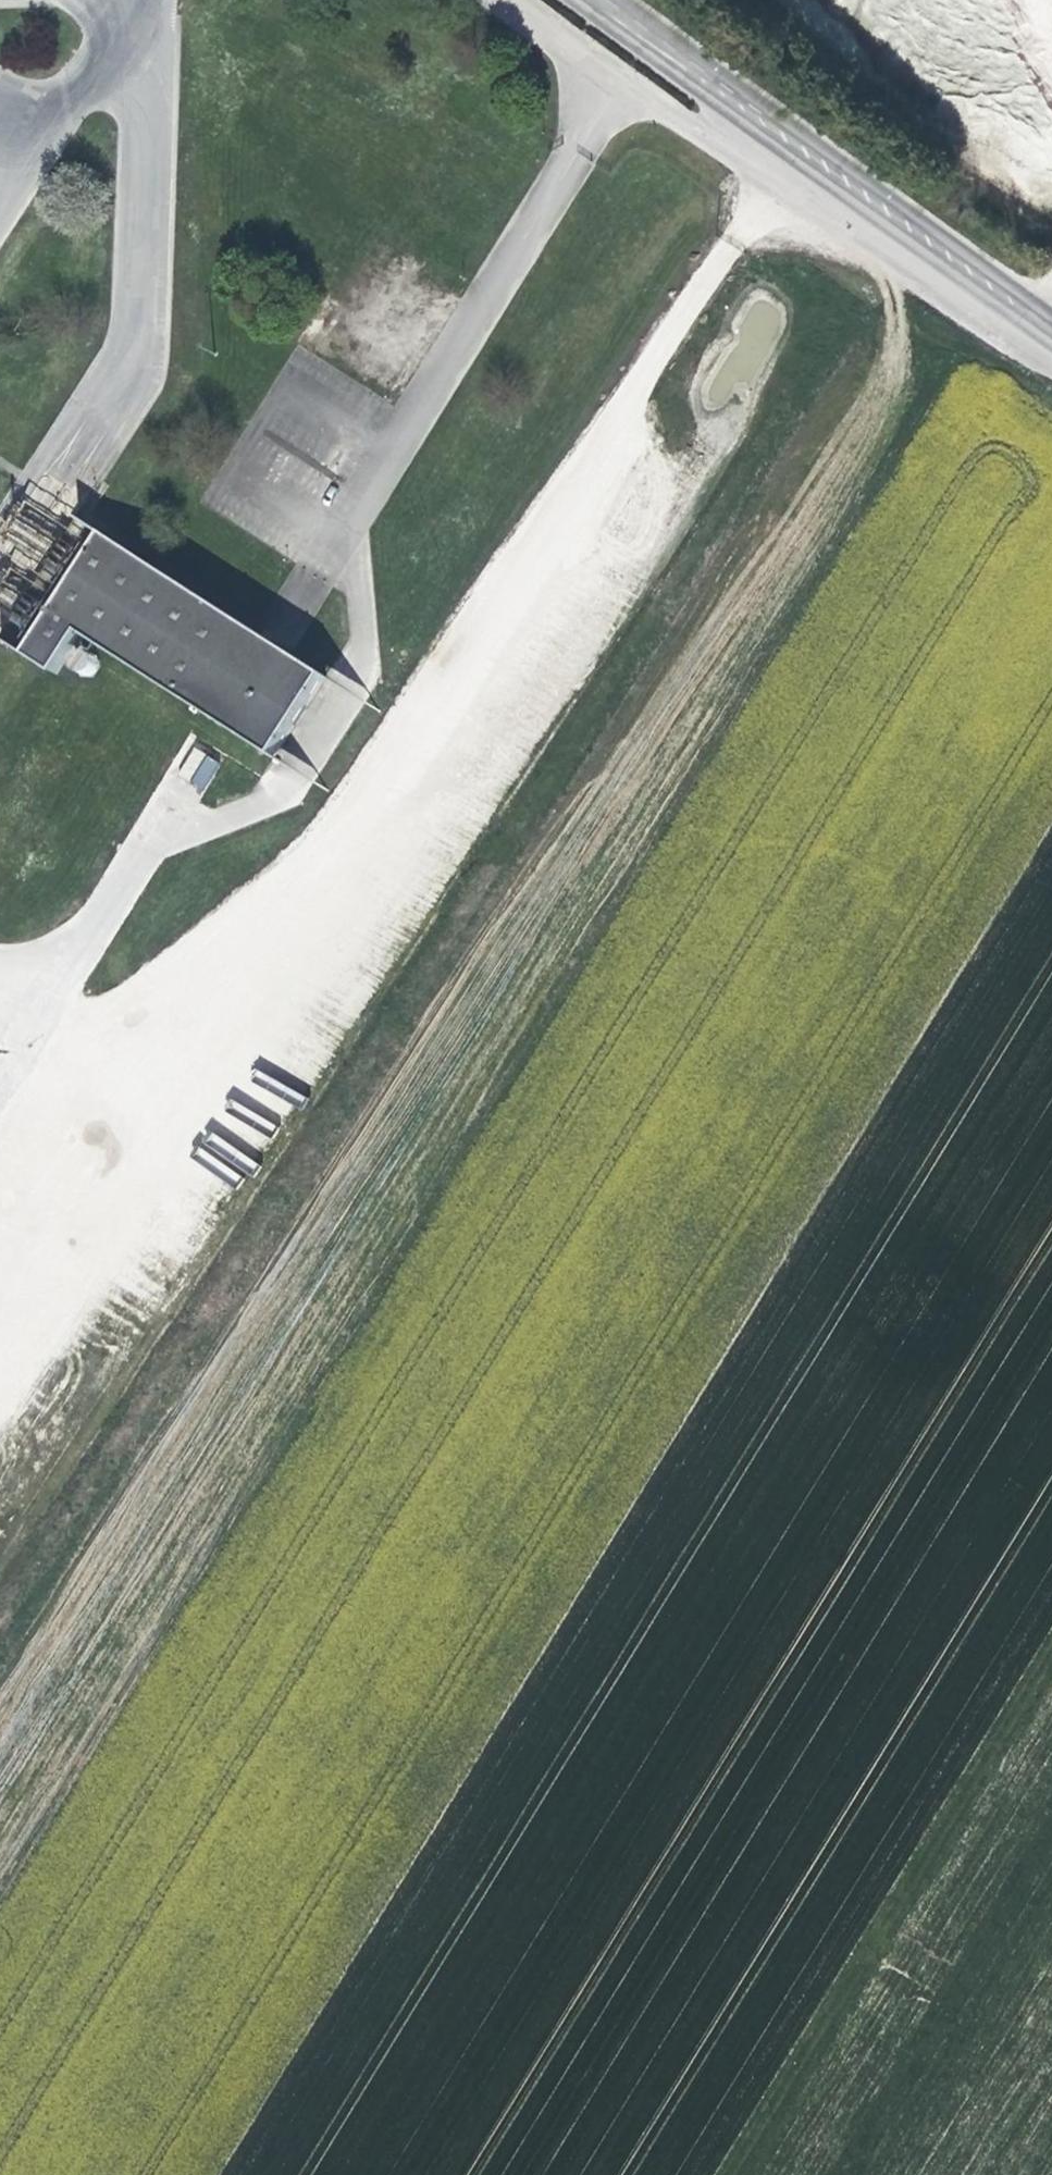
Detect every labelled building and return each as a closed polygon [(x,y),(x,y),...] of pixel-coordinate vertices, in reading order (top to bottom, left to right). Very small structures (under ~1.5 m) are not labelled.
[(1011,214),(1015,188),(1005,181),(1006,168),(994,160),(983,165),(973,158),(949,171),(949,183),(1000,219),(1011,214)] [(89,512),(11,635),(63,674),(81,635),(282,778),(347,673),(89,512)] [(177,774),(205,790),(221,762),(193,746),(177,774)]
